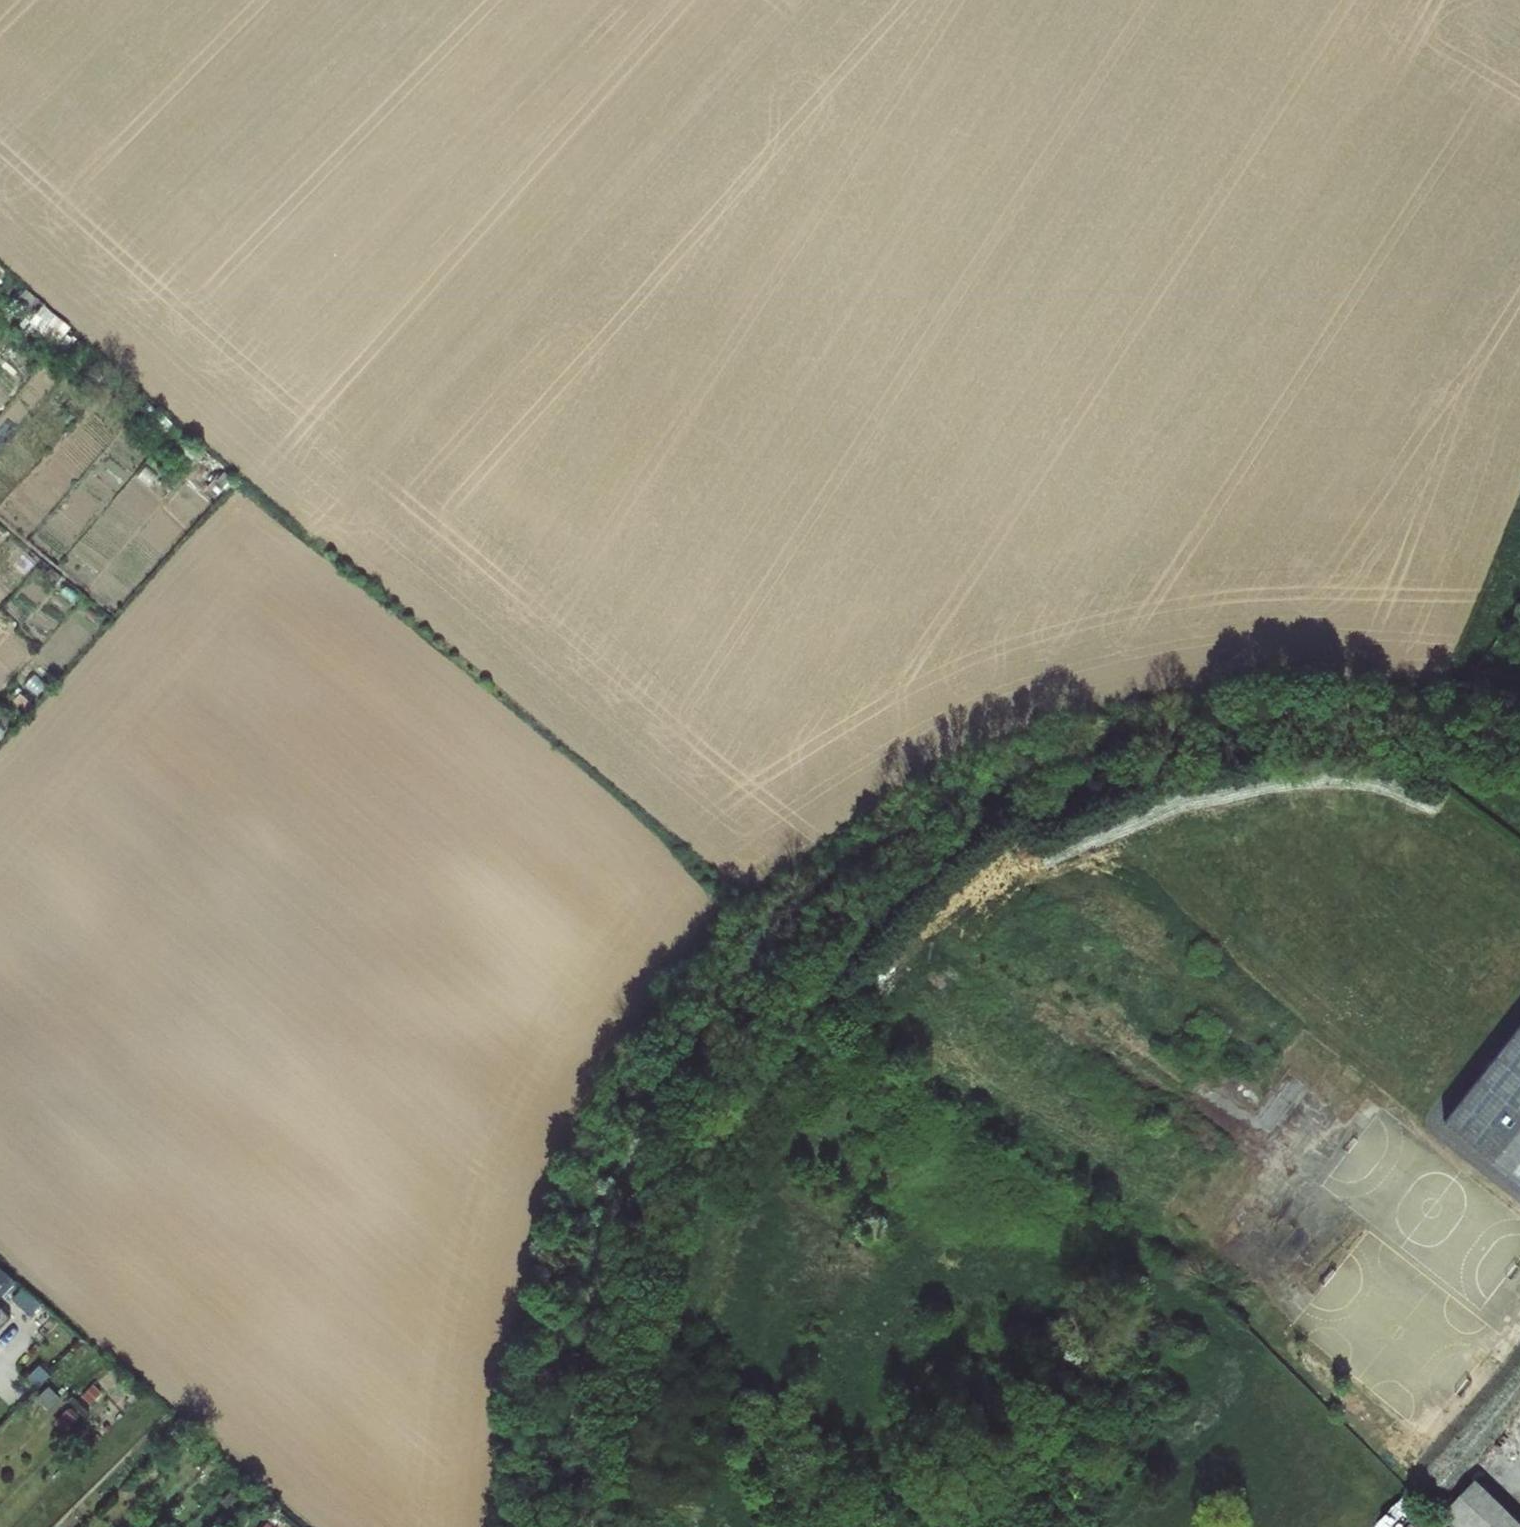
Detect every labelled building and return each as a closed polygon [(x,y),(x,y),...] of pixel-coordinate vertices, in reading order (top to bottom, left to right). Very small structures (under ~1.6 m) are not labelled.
[(1445,1123),(1519,1182),(1519,1028),(1445,1123)] [(16,1282),(0,1267),(0,1299),(16,1282)] [(11,1319),(0,1308),(0,1329),(11,1319)] [(1496,1449),(1495,1450),(1519,1467),(1519,1417),(1496,1449)] [(1471,1479),(1442,1517),(1452,1526),(1519,1526),(1519,1525),(1471,1479)]
